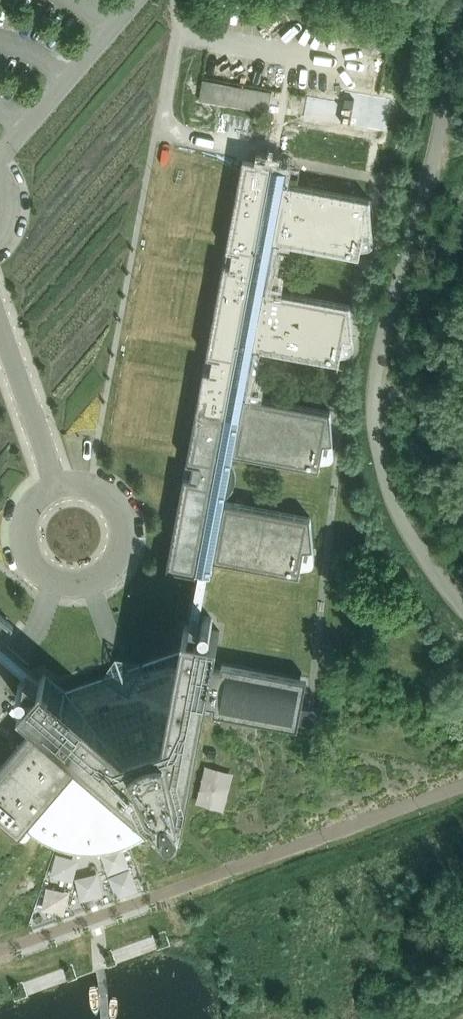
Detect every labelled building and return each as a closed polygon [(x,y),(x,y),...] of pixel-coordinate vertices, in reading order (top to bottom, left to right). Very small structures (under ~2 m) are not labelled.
[(358,92),(347,90),(344,103),(341,123),(352,125),(358,92)] [(352,125),(366,128),(372,95),(358,92),(352,125)] [(384,131),(390,98),(372,95),(366,128),(384,131)] [(327,120),(331,100),(308,96),(304,116),(327,120)] [(344,103),(331,100),(327,120),(341,123),(344,103)] [(298,728),(300,719),(307,678),(214,661),(220,631),(198,626),(208,573),(211,573),(214,559),(300,575),(301,566),(309,566),(310,565),(311,565),(312,564),(313,563),(314,562),(314,561),(315,560),(315,559),(311,517),(225,501),(234,453),(319,469),(321,461),(328,460),(330,459),(331,459),(332,458),(333,457),(334,456),(334,455),(334,454),(334,452),(331,411),(245,394),(254,347),(339,363),(341,354),(348,354),(350,353),(351,353),(352,352),(353,351),(354,350),(354,349),(354,348),(354,346),(350,305),(264,289),(273,241),(359,257),(361,248),(368,247),(369,247),(371,247),(372,246),(373,245),(373,244),(374,243),(374,241),(374,240),(370,198),(284,182),(287,168),(249,161),(173,567),(199,572),(189,625),(185,624),(181,645),(180,652),(126,671),(65,692),(43,674),(40,677),(35,673),(27,666),(17,657),(0,643),(0,654),(10,663),(35,684),(20,701),(45,723),(0,776),(0,810),(19,826),(18,827),(18,828),(18,830),(18,831),(18,832),(19,834),(20,835),(22,835),(23,836),(24,836),(26,836),(27,835),(28,834),(29,833),(37,822),(42,825),(46,828),(51,831),(56,833),(60,835),(65,836),(71,838),(76,839),(81,839),(86,840),(91,840),(97,840),(102,839),(107,839),(112,837),(117,836),(122,834),(127,832),(132,830),(136,828),(141,825),(145,822),(149,818),(153,815),(166,826),(168,824),(169,825),(171,825),(172,826),(174,826),(175,825),(177,825),(178,824),(180,823),(181,822),(181,820),(182,819),(185,819),(205,711),(298,728)] [(14,625),(0,614),(0,641),(14,625)]
